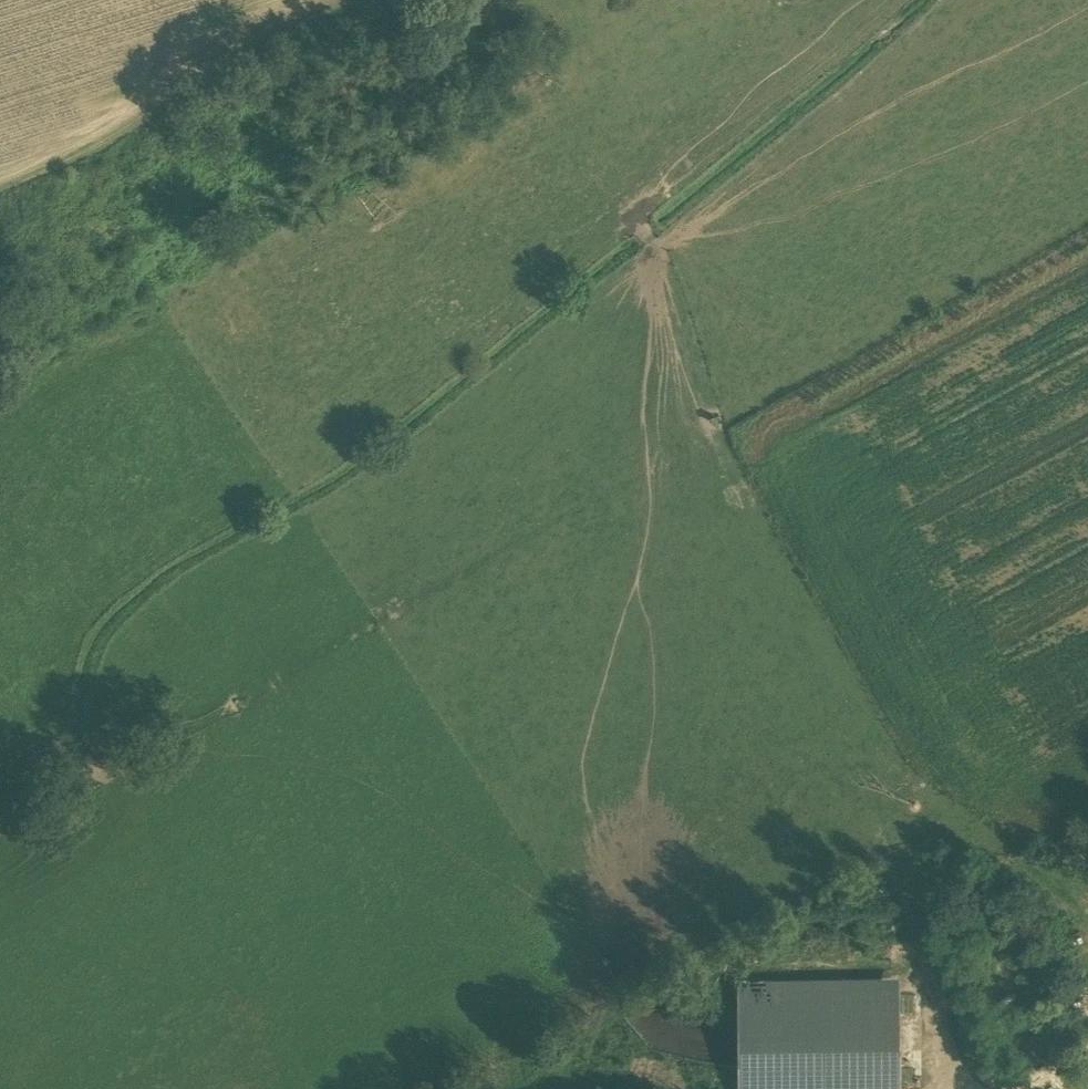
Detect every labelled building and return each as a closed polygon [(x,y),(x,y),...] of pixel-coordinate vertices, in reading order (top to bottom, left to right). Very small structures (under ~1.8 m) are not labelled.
[(898,995),(738,996),(739,1085),(899,1084),(898,995)]
